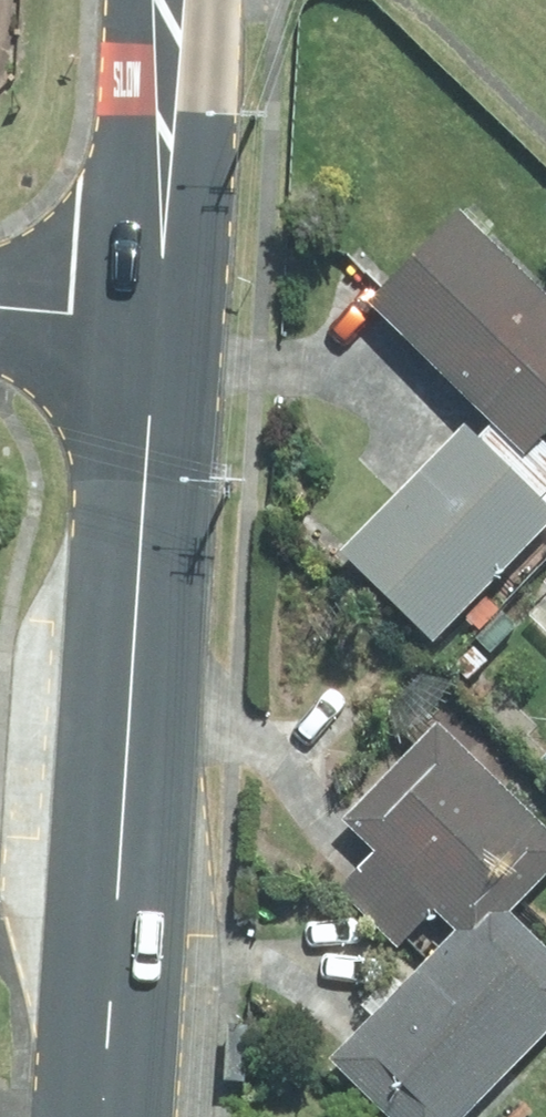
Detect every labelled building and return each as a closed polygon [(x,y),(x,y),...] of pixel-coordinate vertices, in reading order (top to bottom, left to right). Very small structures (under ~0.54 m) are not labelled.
[(445,209),(353,299),(506,453),(545,414),(545,311),(445,209)] [(542,514),(447,424),(325,555),(420,643),(542,514)] [(478,633),(497,612),(482,599),(463,621),(478,633)] [(518,627),(503,613),(477,639),(492,653),(518,627)] [(468,646),(450,665),(464,680),(483,659),(468,646)] [(499,912),(545,865),(545,843),(426,722),(329,819),(363,854),(329,888),(386,946),(423,909),(443,931),(459,928),(475,912),(499,912)] [(499,912),(475,912),(459,928),(443,931),(314,1059),(372,1116),(448,1116),(545,1020),(545,958),(499,912)]
